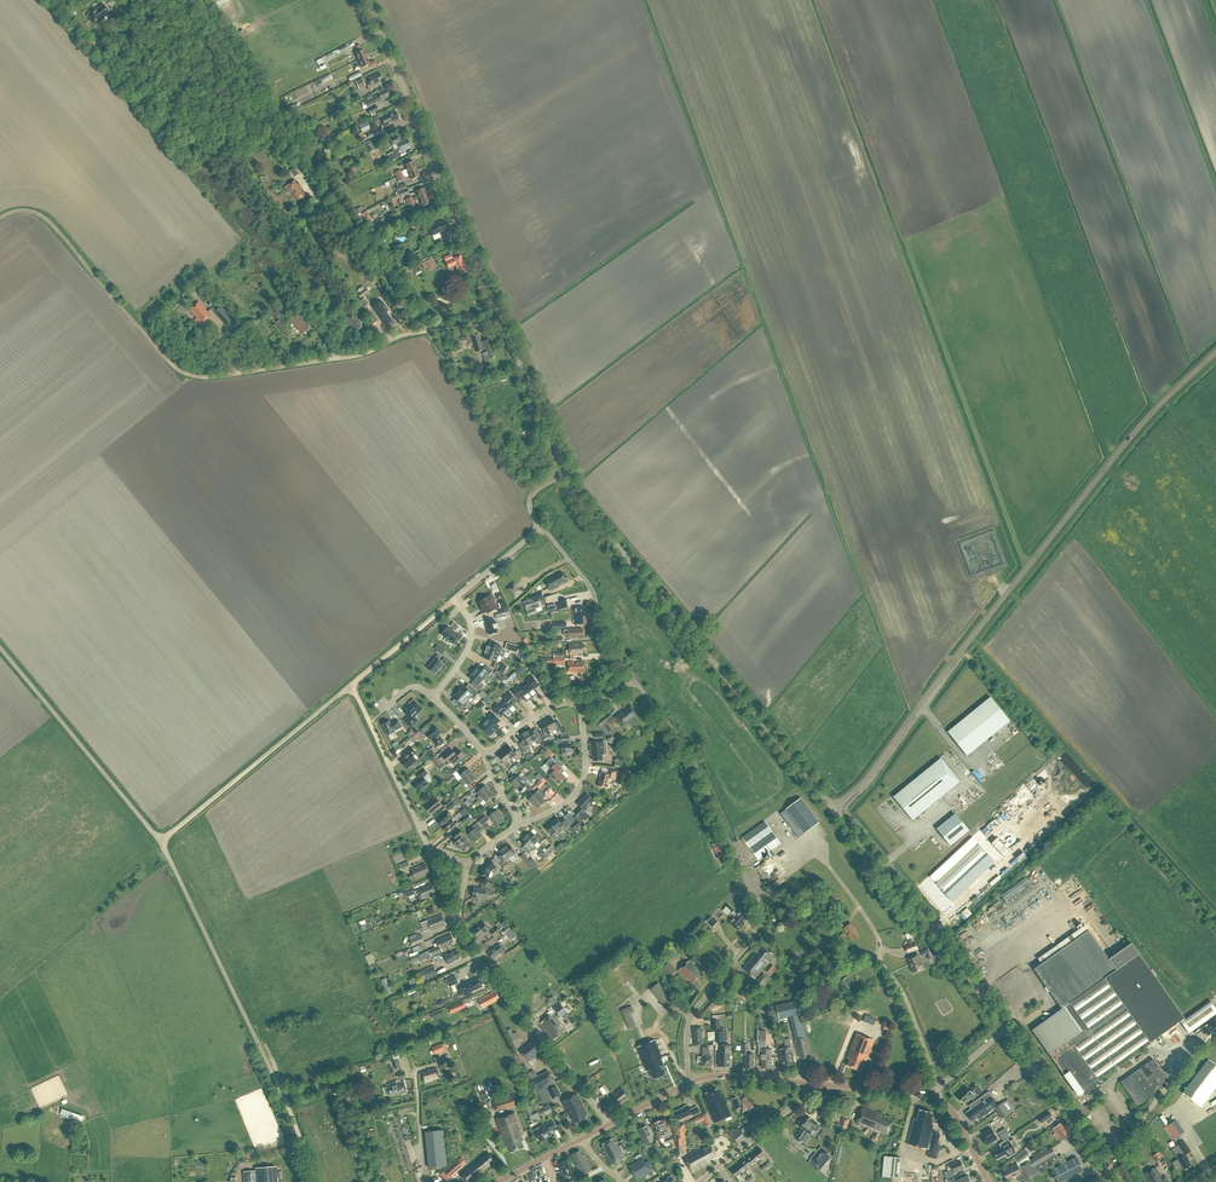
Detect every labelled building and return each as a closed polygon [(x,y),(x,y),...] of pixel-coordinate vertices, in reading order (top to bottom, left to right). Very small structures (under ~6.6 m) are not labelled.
[(213,2),(219,8),(225,2),(224,0),(216,0),(213,2)] [(103,19),(110,13),(104,5),(96,10),(96,9),(87,15),(95,25),(103,19)] [(355,54),(358,62),(366,59),(363,51),(361,52),(359,46),(355,48),(357,53),(355,54)] [(339,51),(334,53),(336,56),(347,51),(345,47),(338,50),(339,51)] [(358,62),(361,69),(369,66),(370,69),(376,67),(374,62),(369,64),(366,59),(358,62)] [(369,82),(366,84),(368,88),(371,87),(372,88),(380,84),(379,82),(382,81),(379,74),(374,77),(374,76),(367,80),(369,82)] [(320,79),(322,84),(331,80),(329,75),(320,79)] [(362,80),(355,83),(359,90),(365,87),(362,80)] [(364,101),(367,107),(390,95),(386,88),(377,93),(378,94),(364,101)] [(369,114),(371,114),(372,116),(378,113),(377,111),(378,110),(376,106),(367,110),(369,114)] [(395,110),(378,118),(382,127),(389,124),(389,122),(399,118),(395,110)] [(358,125),(362,133),(372,128),(368,120),(358,125)] [(381,129),(372,133),(374,138),(383,134),(381,129)] [(387,155),(390,162),(396,160),(395,159),(400,157),(398,152),(399,152),(400,153),(409,149),(408,147),(411,146),(408,139),(401,142),(398,136),(388,140),(391,147),(396,145),(398,149),(391,152),(391,153),(387,155)] [(394,172),(396,177),(416,169),(413,162),(405,165),(406,169),(401,171),(400,170),(394,172)] [(290,170),(294,176),(299,173),(295,166),(290,170)] [(396,177),(398,181),(404,179),(403,177),(409,175),(411,180),(419,177),(416,169),(396,177)] [(291,193),(292,192),(293,194),(292,195),(295,201),(305,195),(301,189),(300,189),(294,180),(286,185),(291,193)] [(419,199),(419,200),(427,196),(423,189),(416,192),(417,196),(412,198),(411,197),(405,199),(407,204),(413,202),(413,201),(419,199)] [(419,200),(422,207),(430,203),(427,196),(419,200)] [(360,215),(363,221),(371,217),(368,211),(360,215)] [(421,227),(420,223),(409,227),(411,231),(421,227)] [(440,233),(446,246),(453,243),(449,233),(451,232),(449,229),(446,231),(443,223),(427,229),(430,237),(440,233)] [(458,272),(459,275),(465,273),(465,271),(466,270),(461,256),(453,259),(451,254),(443,257),(448,268),(454,266),(457,272),(458,272)] [(431,258),(423,262),(428,271),(436,267),(431,258)] [(185,295),(190,300),(196,294),(192,289),(185,295)] [(359,295),(361,299),(369,293),(367,289),(359,295)] [(370,305),(366,299),(361,302),(365,308),(370,305)] [(373,308),(386,326),(393,322),(387,312),(389,311),(383,302),(373,308)] [(206,311),(199,303),(190,311),(197,319),(195,321),(198,324),(202,321),(203,323),(209,318),(208,316),(209,315),(206,312),(206,311)] [(277,322),(275,323),(287,337),(292,333),(281,319),(285,316),(279,308),(278,308),(276,305),(269,311),(277,322)] [(327,310),(331,314),(336,309),(333,305),(327,310)] [(333,316),(337,321),(343,316),(339,311),(333,316)] [(228,313),(222,318),(228,325),(234,320),(228,313)] [(310,329),(308,327),(310,326),(299,313),(290,320),(303,335),(310,329)] [(354,314),(347,320),(357,331),(362,327),(360,325),(362,323),(354,314)] [(471,337),(477,352),(483,350),(483,349),(485,349),(489,359),(496,357),(489,339),(480,343),(477,334),(471,337)] [(467,344),(465,338),(454,342),(455,346),(460,345),(460,346),(467,344)] [(562,584),(566,582),(562,572),(555,576),(555,575),(545,580),(550,591),(558,587),(562,585),(562,584)] [(507,589),(516,599),(523,592),(521,590),(519,591),(515,587),(516,585),(514,583),(507,589)] [(484,598),(485,599),(478,603),(481,608),(483,613),(488,611),(489,613),(498,608),(495,603),(493,601),(494,600),(495,599),(492,594),(491,594),(485,597),(484,598)] [(566,599),(560,600),(561,604),(557,605),(558,610),(568,607),(566,599)] [(540,601),(525,606),(528,615),(537,612),(536,608),(542,606),(540,601)] [(500,609),(501,613),(508,611),(504,602),(500,604),(502,608),(500,609)] [(585,607),(573,608),(574,624),(584,623),(583,617),(585,617),(585,607)] [(489,635),(498,633),(497,628),(499,628),(498,623),(496,624),(495,620),(486,622),(489,635)] [(459,636),(448,627),(442,635),(453,644),(459,636)] [(568,630),(569,638),(576,638),(576,636),(583,635),(583,630),(580,630),(579,629),(568,630)] [(488,647),(487,650),(499,655),(502,647),(490,642),(488,647)] [(584,652),(584,645),(579,645),(579,643),(569,644),(570,655),(579,655),(579,654),(582,654),(582,652),(584,652)] [(485,653),(486,653),(484,658),(496,663),(499,655),(487,650),(485,653)] [(440,656),(438,654),(427,668),(435,674),(444,663),(438,659),(440,656)] [(574,662),(568,662),(568,673),(585,673),(585,664),(582,664),(582,662),(578,662),(578,664),(574,664),(574,662)] [(497,670),(503,673),(507,667),(501,663),(497,670)] [(487,671),(480,665),(474,672),(484,680),(487,676),(491,678),(495,673),(489,668),(487,671)] [(481,684),(484,680),(474,672),(469,678),(476,684),(474,687),(480,691),(484,686),(481,684)] [(498,678),(503,682),(504,681),(507,677),(502,673),(498,678)] [(525,686),(532,697),(538,693),(535,689),(539,686),(533,677),(526,681),(528,684),(525,686)] [(499,686),(502,691),(507,687),(503,683),(499,686)] [(459,692),(468,700),(471,697),(473,700),(479,693),(473,689),(471,692),(464,686),(459,692)] [(523,697),(526,701),(532,697),(525,686),(521,688),(520,686),(513,690),(519,699),(523,697)] [(468,700),(459,692),(454,697),(460,703),(457,706),(462,711),(468,705),(465,703),(468,700),(470,702),(471,702),(468,700)] [(503,704),(513,713),(518,708),(514,704),(517,701),(510,693),(504,699),(506,701),(503,704)] [(990,697),(948,732),(967,756),(1010,721),(990,697)] [(404,711),(409,717),(405,721),(411,727),(417,721),(416,719),(416,715),(422,709),(418,706),(419,705),(414,700),(409,704),(410,705),(408,707),(404,711)] [(482,702),(476,707),(479,710),(485,705),(482,702)] [(503,714),(507,718),(513,713),(503,704),(500,706),(498,704),(492,709),(500,717),(503,714)] [(637,716),(631,707),(628,709),(626,708),(616,715),(624,726),(633,720),(633,719),(637,716)] [(488,717),(489,718),(489,717),(491,719),(488,721),(481,727),(479,724),(484,730),(483,731),(489,736),(499,726),(497,724),(500,721),(493,713),(488,717)] [(546,721),(552,731),(556,729),(557,732),(563,729),(558,721),(555,723),(552,717),(546,721)] [(604,717),(597,722),(600,727),(601,727),(608,738),(615,733),(604,717)] [(382,725),(388,736),(395,732),(395,731),(402,727),(398,720),(393,723),(393,724),(391,724),(390,721),(382,725)] [(539,732),(544,740),(551,736),(550,733),(552,731),(546,721),(540,724),(544,730),(539,732)] [(427,726),(421,731),(424,736),(426,734),(432,741),(432,740),(438,746),(443,741),(438,735),(441,733),(435,726),(431,730),(427,726)] [(532,729),(525,733),(532,744),(535,742),(537,745),(543,741),(538,733),(535,735),(532,729)] [(520,745),(525,754),(528,752),(527,750),(530,748),(528,746),(532,744),(525,733),(519,737),(523,743),(520,745)] [(603,760),(603,755),(604,754),(603,741),(590,742),(591,752),(593,751),(594,761),(603,760)] [(563,754),(563,756),(571,755),(571,753),(576,753),(575,746),(568,746),(568,743),(562,744),(562,754),(563,754)] [(504,751),(511,760),(514,758),(517,761),(523,757),(517,750),(515,753),(509,746),(504,751)] [(401,761),(407,768),(417,761),(413,756),(416,753),(412,747),(405,753),(407,756),(401,761)] [(426,753),(425,754),(427,756),(428,756),(431,759),(436,755),(431,749),(426,753)] [(443,756),(449,763),(451,761),(454,765),(465,757),(459,749),(455,753),(452,753),(450,750),(443,756)] [(543,756),(548,760),(553,754),(548,750),(543,756)] [(501,764),(506,770),(511,766),(508,762),(511,760),(504,751),(498,755),(503,762),(501,764)] [(436,755),(431,760),(440,770),(445,766),(436,755)] [(550,776),(558,784),(559,783),(560,783),(561,782),(562,781),(565,778),(559,771),(562,769),(551,758),(545,764),(550,769),(553,772),(550,776)] [(903,789),(893,797),(913,821),(913,820),(955,786),(936,762),(903,789)] [(414,785),(419,791),(429,784),(423,777),(428,773),(424,768),(416,775),(420,779),(414,785)] [(459,781),(461,784),(472,774),(468,769),(460,776),(463,778),(459,781)] [(618,771),(608,769),(607,774),(600,772),(599,778),(600,778),(598,786),(608,789),(611,778),(615,780),(618,771)] [(453,774),(447,780),(450,783),(456,778),(453,774)] [(461,784),(463,786),(466,783),(469,786),(477,779),(472,774),(461,784)] [(511,783),(516,788),(526,777),(524,775),(521,778),(518,776),(511,783)] [(516,788),(521,792),(528,785),(525,782),(528,779),(526,777),(516,788)] [(541,780),(536,786),(539,790),(545,784),(541,780)] [(477,798),(479,800),(490,791),(486,786),(478,792),(480,795),(477,798)] [(479,800),(481,803),(484,800),(486,803),(494,796),(490,791),(479,800)] [(529,800),(534,804),(544,793),(542,791),(539,795),(536,792),(529,800)] [(534,804),(539,809),(546,801),(543,799),(546,795),(544,793),(534,804)] [(557,793),(549,802),(555,808),(563,799),(557,793)] [(575,813),(584,821),(589,816),(587,813),(589,810),(587,808),(594,801),(587,794),(582,800),(581,799),(577,803),(581,807),(575,813)] [(443,806),(436,798),(426,807),(429,810),(428,810),(431,814),(438,809),(443,806)] [(443,804),(446,808),(453,802),(450,798),(443,804)] [(786,809),(780,813),(799,838),(805,833),(819,823),(801,798),(786,809)] [(502,816),(497,810),(489,817),(498,827),(505,820),(502,816)] [(437,821),(442,827),(451,819),(449,816),(451,814),(448,811),(441,817),(441,818),(437,821)] [(460,821),(463,824),(471,818),(468,814),(460,821)] [(488,820),(483,814),(477,818),(483,825),(488,820)] [(958,816),(939,832),(950,846),(969,831),(958,816)] [(557,818),(545,827),(552,835),(557,831),(559,833),(563,830),(561,828),(564,826),(564,827),(568,823),(564,818),(564,817),(560,821),(557,818)] [(442,827),(446,832),(450,829),(451,830),(459,824),(456,820),(454,822),(451,819),(442,827)] [(577,821),(571,826),(575,831),(581,825),(577,821)] [(765,855),(768,860),(775,855),(772,850),(781,844),(765,821),(743,837),(759,860),(765,855)] [(472,827),(474,829),(468,834),(475,843),(483,836),(479,832),(483,829),(478,823),(472,827)] [(453,840),(459,848),(466,842),(462,838),(464,836),(459,829),(452,834),(455,838),(453,840)] [(526,836),(534,845),(537,842),(540,844),(544,840),(538,833),(535,836),(531,831),(526,836)] [(975,838),(979,842),(984,837),(980,833),(975,838)] [(522,849),(529,855),(533,851),(531,848),(534,845),(526,836),(520,841),(525,846),(522,849)] [(819,836),(817,837),(823,848),(825,846),(819,836)] [(972,837),(930,877),(936,884),(979,844),(972,837)] [(715,848),(719,858),(724,856),(718,841),(715,843),(717,847),(715,848)] [(518,857),(510,845),(503,849),(512,861),(518,857)] [(552,845),(543,853),(547,857),(552,852),(555,849),(552,845)] [(499,862),(503,868),(512,861),(503,849),(497,853),(502,860),(499,862)] [(984,850),(941,889),(952,902),(995,862),(984,850)] [(520,857),(527,864),(530,861),(523,854),(520,857)] [(495,858),(491,861),(490,860),(483,865),(482,866),(479,874),(484,875),(483,876),(484,876),(485,876),(489,877),(491,871),(495,868),(497,872),(502,868),(495,858)] [(399,863),(402,870),(410,866),(407,860),(399,863)] [(415,877),(416,880),(427,875),(426,873),(429,872),(426,864),(412,871),(413,873),(410,875),(412,879),(415,877)] [(478,902),(479,902),(479,899),(485,900),(486,894),(493,896),(496,889),(482,883),(480,888),(475,888),(473,898),(475,898),(478,902)] [(433,895),(433,894),(436,892),(432,884),(419,890),(422,900),(426,898),(426,896),(429,895),(430,896),(433,895)] [(403,890),(406,898),(416,894),(413,887),(403,890)] [(729,922),(738,931),(745,923),(744,923),(748,918),(741,910),(738,914),(734,910),(729,904),(723,910),(728,915),(730,912),(735,917),(729,922)] [(430,932),(436,930),(436,929),(444,926),(443,925),(446,924),(442,915),(426,921),(420,924),(423,933),(430,930),(430,932)] [(707,922),(713,927),(718,922),(713,916),(707,922)] [(833,926),(836,931),(844,926),(841,921),(833,926)] [(490,930),(484,922),(472,931),(478,939),(490,930)] [(491,932),(494,936),(501,931),(500,930),(503,928),(499,922),(496,925),(498,927),(491,932)] [(851,924),(844,929),(852,941),(859,936),(855,929),(856,929),(855,927),(854,928),(851,924)] [(504,933),(511,942),(517,937),(510,928),(504,933)] [(913,931),(905,934),(907,940),(915,936),(913,931)] [(1084,1092),(1091,1101),(1102,1092),(1098,1087),(1105,1081),(1103,1078),(1151,1044),(1150,1043),(1184,1018),(1131,943),(1108,959),(1088,931),(1034,969),(1062,1009),(1032,1030),(1049,1054),(1050,1053),(1079,1095),(1084,1092)] [(409,937),(413,946),(425,941),(422,935),(416,934),(409,937)] [(429,951),(432,957),(442,952),(441,950),(454,945),(453,943),(455,943),(452,937),(451,935),(437,941),(440,947),(429,951)] [(905,947),(907,953),(918,949),(916,943),(905,947)] [(762,945),(743,968),(755,979),(768,963),(768,962),(770,959),(773,955),(762,945)] [(504,952),(499,946),(489,953),(493,959),(504,952)] [(671,952),(665,957),(658,964),(671,978),(678,971),(671,964),(680,955),(675,949),(671,952)] [(459,952),(457,953),(457,951),(445,956),(448,964),(460,960),(460,958),(461,957),(459,952)] [(365,956),(369,965),(375,962),(371,954),(365,956)] [(917,954),(907,958),(913,973),(923,968),(917,954)] [(384,960),(388,973),(394,971),(389,958),(384,960)] [(688,980),(689,979),(694,984),(702,976),(697,971),(698,971),(695,968),(696,967),(690,960),(679,971),(688,980)] [(773,972),(776,968),(771,964),(769,967),(766,971),(771,975),(773,972)] [(419,972),(423,982),(437,976),(433,966),(419,972)] [(831,978),(837,984),(839,981),(848,990),(861,977),(853,969),(849,973),(848,972),(847,973),(842,968),(831,978)] [(764,973),(753,986),(759,991),(760,990),(770,979),(764,973)] [(465,994),(466,997),(473,994),(472,992),(483,987),(479,978),(470,981),(471,982),(466,984),(466,983),(460,986),(459,983),(459,982),(456,975),(446,980),(449,987),(455,984),(460,996),(465,994)] [(412,986),(419,984),(417,977),(410,980),(412,986)] [(386,978),(381,980),(386,994),(390,992),(386,978)] [(651,989),(664,1004),(671,998),(659,983),(651,989)] [(479,1000),(483,1008),(500,1000),(495,992),(479,1000)] [(1211,1002),(1211,1001),(1201,1009),(1185,1019),(1181,1023),(1188,1033),(1215,1014),(1215,1009),(1211,1002)] [(463,1002),(449,1008),(452,1013),(466,1008),(463,1002)] [(568,1013),(559,1002),(553,1006),(562,1018),(568,1013)] [(790,1017),(795,1040),(794,1040),(799,1057),(810,1054),(800,1015),(799,1015),(797,1002),(776,1006),(779,1019),(790,1017)] [(622,1010),(630,1029),(633,1028),(627,1012),(634,1009),(632,1006),(622,1010)] [(562,1024),(554,1014),(541,1023),(554,1040),(566,1031),(561,1025),(562,1024)] [(692,1028),(693,1037),(694,1037),(695,1046),(703,1045),(702,1034),(703,1034),(702,1027),(692,1028)] [(507,1032),(512,1042),(521,1037),(518,1031),(515,1033),(512,1029),(507,1032)] [(724,1041),(724,1032),(716,1031),(715,1041),(722,1042),(722,1041),(724,1041)] [(762,1068),(769,1068),(770,1064),(771,1064),(771,1049),(764,1049),(765,1046),(766,1046),(765,1046),(765,1042),(766,1042),(766,1034),(758,1034),(758,1042),(759,1042),(759,1054),(761,1054),(761,1062),(762,1062),(762,1068)] [(856,1034),(855,1036),(847,1058),(850,1059),(847,1066),(860,1071),(862,1064),(864,1064),(866,1060),(867,1060),(874,1040),(856,1034)] [(545,1056),(534,1041),(520,1051),(532,1066),(545,1056)] [(637,1048),(647,1072),(650,1071),(654,1080),(665,1075),(662,1068),(663,1067),(660,1060),(663,1059),(655,1041),(637,1048)] [(432,1048),(435,1055),(445,1051),(442,1043),(432,1048)] [(747,1063),(746,1068),(754,1068),(755,1054),(748,1054),(748,1044),(743,1044),(743,1054),(746,1054),(745,1062),(745,1063),(747,1063)] [(719,1067),(730,1067),(731,1046),(720,1045),(719,1067)] [(703,1047),(702,1057),(702,1066),(712,1066),(712,1057),(709,1057),(709,1048),(703,1047)] [(782,1065),(783,1070),(794,1069),(793,1063),(792,1056),(794,1055),(793,1053),(792,1047),(779,1049),(781,1061),(782,1065)] [(1167,1078),(1153,1059),(1120,1082),(1138,1106),(1149,1098),(1150,1099),(1167,1078)] [(1183,1093),(1198,1104),(1215,1080),(1215,1065),(1209,1059),(1183,1093)] [(439,1079),(436,1069),(422,1073),(426,1084),(434,1082),(434,1081),(439,1079)] [(557,1087),(554,1088),(552,1084),(554,1083),(549,1071),(532,1080),(544,1105),(550,1102),(548,1099),(551,1097),(551,1098),(552,1099),(561,1095),(557,1087)] [(986,1079),(990,1083),(995,1078),(992,1074),(986,1079)] [(386,1085),(389,1096),(402,1093),(402,1094),(407,1092),(404,1080),(386,1085)] [(966,1087),(957,1096),(964,1103),(973,1094),(975,1092),(978,1095),(982,1090),(976,1084),(969,1090),(966,1087)] [(603,1086),(592,1092),(596,1100),(607,1094),(603,1086)] [(602,1103),(610,1114),(622,1105),(620,1103),(629,1097),(622,1088),(614,1094),(602,1103)] [(706,1093),(707,1097),(704,1098),(714,1123),(731,1116),(724,1097),(722,1098),(720,1093),(718,1093),(716,1089),(706,1093)] [(969,1106),(971,1109),(966,1112),(972,1121),(977,1117),(979,1119),(994,1108),(1001,1118),(1014,1110),(1007,1099),(996,1107),(996,1106),(997,1105),(990,1095),(991,1094),(990,1092),(988,1092),(969,1106)] [(493,1101),(497,1111),(519,1104),(515,1094),(493,1101)] [(585,1116),(588,1115),(577,1095),(563,1102),(570,1117),(571,1116),(573,1120),(574,1120),(576,1124),(586,1119),(585,1116)] [(731,1099),(735,1110),(741,1108),(737,1097),(731,1099)] [(690,1110),(688,1105),(684,1107),(675,1111),(679,1120),(692,1114),(693,1116),(700,1112),(697,1106),(690,1110)] [(73,1120),(74,1120),(81,1122),(83,1116),(62,1108),(60,1115),(73,1120)] [(856,1123),(876,1131),(876,1130),(887,1135),(892,1123),(881,1118),(882,1117),(862,1108),(856,1123)] [(907,1144),(927,1149),(933,1126),(931,1126),(933,1121),(931,1120),(933,1113),(919,1110),(917,1120),(914,1119),(907,1144)] [(759,1114),(757,1112),(752,1116),(749,1113),(744,1116),(747,1119),(744,1121),(746,1123),(744,1125),(751,1132),(759,1125),(758,1124),(765,1119),(760,1113),(759,1114)] [(1039,1119),(1042,1123),(1051,1116),(1048,1112),(1039,1119)] [(1158,1115),(1166,1127),(1173,1139),(1182,1133),(1174,1121),(1175,1121),(1171,1115),(1167,1117),(1164,1112),(1158,1115)] [(523,1141),(522,1137),(523,1136),(515,1113),(496,1120),(506,1148),(510,1147),(511,1153),(524,1149),(522,1142),(523,1141)] [(712,1125),(707,1113),(695,1119),(697,1124),(703,1121),(706,1127),(712,1125)] [(816,1124),(817,1124),(812,1120),(807,1116),(803,1122),(802,1121),(798,1126),(802,1129),(795,1138),(800,1142),(807,1132),(810,1134),(813,1129),(815,1130),(816,1128),(817,1129),(819,1126),(816,1124)] [(849,1120),(842,1117),(839,1125),(847,1128),(849,1120)] [(397,1120),(388,1121),(389,1135),(398,1135),(397,1120)] [(660,1122),(660,1121),(658,1120),(656,1121),(655,1123),(657,1130),(656,1130),(660,1139),(664,1137),(664,1140),(666,1144),(673,1141),(671,1137),(670,1138),(670,1135),(672,1134),(668,1124),(667,1124),(665,1120),(660,1122)] [(540,1141),(541,1142),(548,1139),(547,1138),(552,1135),(550,1132),(557,1128),(554,1122),(544,1127),(543,1125),(534,1129),(540,1141)] [(1052,1129),(1061,1142),(1070,1136),(1061,1123),(1052,1129)] [(674,1129),(677,1157),(684,1156),(684,1154),(687,1154),(686,1147),(685,1143),(686,1143),(685,1135),(684,1135),(684,1134),(685,1134),(684,1124),(674,1129)] [(852,1126),(849,1132),(864,1140),(869,1130),(866,1129),(864,1133),(852,1126)] [(651,1136),(646,1127),(640,1130),(644,1139),(647,1144),(653,1141),(650,1136),(651,1136)] [(735,1131),(733,1129),(729,1132),(736,1140),(743,1133),(738,1128),(735,1131)] [(988,1135),(982,1138),(986,1145),(997,1139),(991,1128),(986,1131),(988,1135)] [(1002,1141),(1010,1136),(1005,1128),(998,1132),(1002,1141)] [(927,1156),(937,1159),(940,1145),(937,1144),(940,1134),(933,1132),(927,1156)] [(601,1148),(611,1166),(625,1159),(622,1151),(623,1151),(624,1151),(627,1150),(623,1140),(619,1142),(621,1145),(618,1147),(616,1142),(615,1143),(613,1139),(603,1144),(604,1146),(601,1148)] [(1178,1156),(1180,1158),(1177,1160),(1179,1163),(1177,1165),(1178,1168),(1181,1166),(1183,1170),(1191,1165),(1186,1158),(1187,1157),(1185,1154),(1190,1151),(1183,1140),(1176,1144),(1181,1152),(1180,1152),(1181,1154),(1178,1156)] [(657,1142),(652,1144),(656,1153),(661,1151),(657,1142)] [(700,1148),(684,1157),(693,1173),(715,1161),(713,1158),(717,1156),(711,1145),(705,1148),(705,1147),(701,1149),(700,1148)] [(1005,1145),(995,1151),(999,1158),(1009,1152),(1005,1145)] [(1029,1179),(1038,1172),(1059,1159),(1052,1147),(1041,1154),(1030,1160),(1027,1156),(1030,1154),(1025,1148),(1013,1157),(1018,1163),(1017,1164),(1006,1169),(1007,1169),(1003,1171),(1007,1180),(1016,1176),(1017,1176),(1020,1181),(1028,1178),(1029,1179)] [(813,1156),(818,1163),(828,1155),(823,1148),(813,1156)] [(753,1155),(758,1160),(765,1154),(761,1149),(753,1155)] [(582,1155),(580,1151),(571,1155),(575,1161),(573,1162),(581,1177),(592,1171),(588,1161),(587,1162),(583,1155),(582,1155)] [(466,1181),(474,1181),(485,1173),(484,1171),(495,1162),(488,1153),(476,1163),(475,1162),(460,1175),(466,1181)] [(746,1160),(751,1166),(758,1160),(753,1155),(747,1160),(746,1160)] [(901,1157),(884,1155),(882,1181),(894,1181),(895,1174),(900,1174),(901,1157)] [(1052,1170),(1059,1181),(1062,1181),(1083,1171),(1076,1157),(1052,1170)] [(629,1166),(637,1180),(654,1170),(649,1161),(645,1163),(643,1158),(629,1166)] [(1123,1175),(1127,1181),(1139,1181),(1125,1158),(1117,1170),(1121,1176),(1123,1175)] [(461,1159),(459,1161),(457,1159),(440,1174),(446,1181),(450,1178),(466,1164),(461,1159)] [(1142,1167),(1137,1159),(1135,1160),(1134,1159),(1130,1161),(1131,1162),(1131,1163),(1135,1171),(1142,1167)] [(566,1178),(567,1179),(569,1178),(570,1181),(575,1179),(572,1172),(566,1160),(559,1164),(565,1178),(566,1178)] [(739,1166),(743,1171),(750,1165),(750,1166),(751,1166),(746,1160),(739,1166)] [(944,1173),(947,1180),(955,1176),(954,1173),(964,1169),(961,1161),(950,1165),(952,1169),(944,1173)] [(244,1181),(277,1181),(276,1166),(255,1168),(256,1170),(243,1172),(244,1181)] [(732,1171),(736,1177),(743,1171),(739,1166),(732,1171)] [(1155,1168),(1142,1176),(1146,1181),(1164,1181),(1155,1168)]
